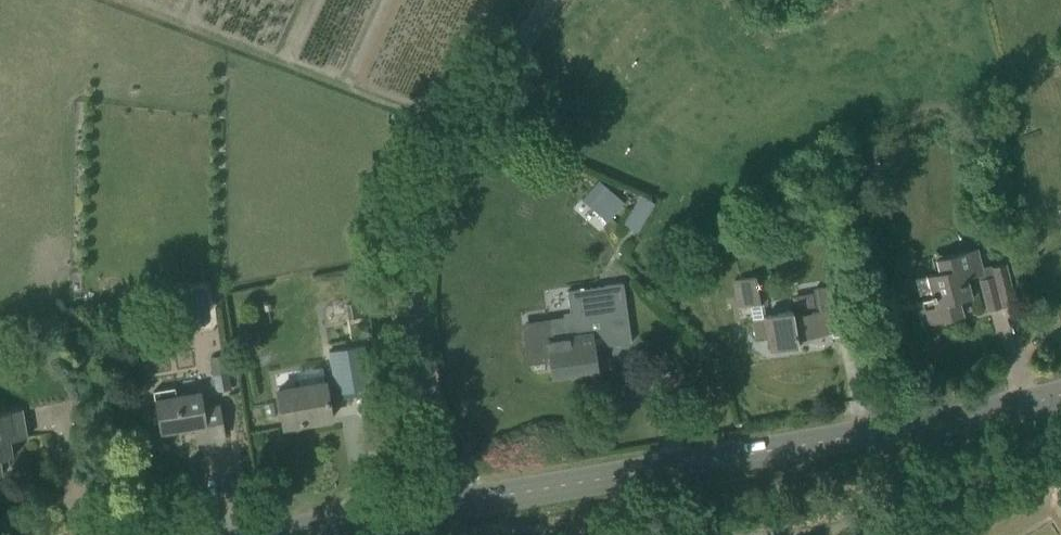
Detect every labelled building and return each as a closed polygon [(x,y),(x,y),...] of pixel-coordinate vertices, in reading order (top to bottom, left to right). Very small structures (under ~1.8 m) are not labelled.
[(598,180),(581,199),(607,223),(624,203),(598,180)] [(640,194),(622,224),(637,233),(655,203),(640,194)] [(915,305),(921,326),(963,314),(959,300),(972,297),(967,279),(978,276),(981,290),(987,311),(1016,303),(1011,282),(1006,265),(991,269),(990,266),(982,268),(977,249),(934,259),(937,272),(927,274),(933,300),(929,301),(915,305)] [(792,310),(770,313),(762,315),(756,278),(731,282),(736,308),(750,306),(755,337),(770,335),(772,349),(798,345),(797,339),(845,331),(845,330),(831,332),(827,308),(810,311),(810,312),(792,315),(792,310)] [(548,323),(526,326),(531,359),(549,357),(552,373),(568,371),(568,374),(596,369),(591,336),(589,322),(627,316),(622,285),(599,289),(567,293),(570,318),(564,319),(567,337),(551,340),(548,323)] [(336,393),(360,390),(353,347),(329,350),(336,393)] [(225,355),(211,357),(215,390),(230,388),(225,355)] [(331,419),(327,395),(325,383),(278,390),(284,426),(331,419)] [(225,436),(220,406),(202,409),(200,393),(174,398),(172,388),(153,392),(156,410),(160,432),(193,426),(196,441),(225,436)] [(3,474),(0,459),(13,456),(11,440),(28,437),(24,416),(23,409),(0,413),(0,474),(3,474)]
